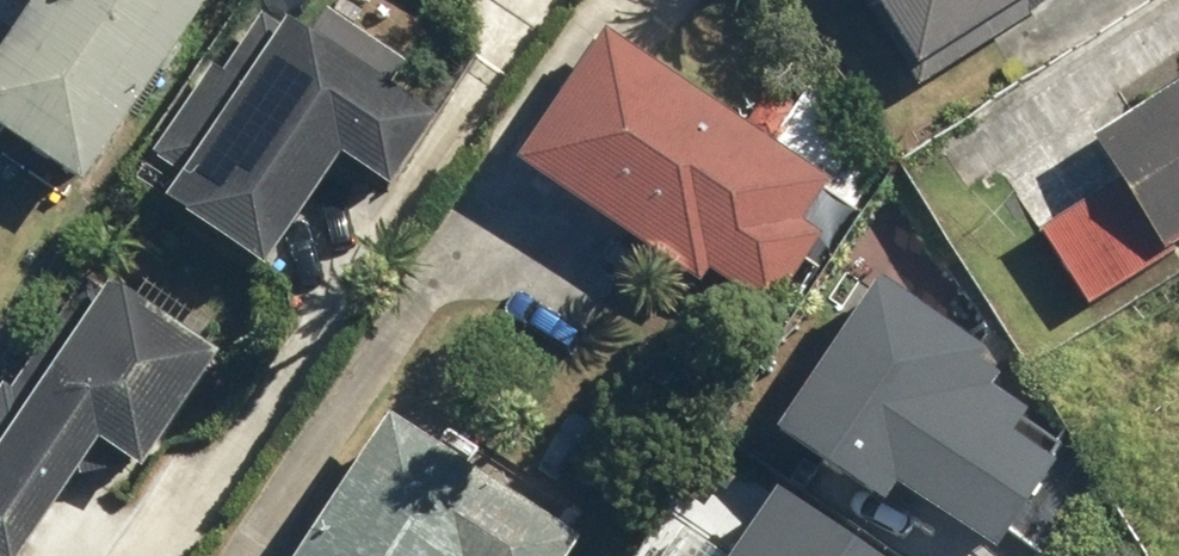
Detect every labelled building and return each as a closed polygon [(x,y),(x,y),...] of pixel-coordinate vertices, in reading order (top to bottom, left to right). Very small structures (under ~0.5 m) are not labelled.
[(0,59),(0,128),(85,186),(214,0),(28,0),(37,6),(0,59)] [(916,70),(1029,0),(872,0),(916,70)] [(187,165),(169,192),(266,257),(342,144),(386,174),(428,111),(387,84),(402,60),(324,8),(304,38),(265,12),(225,73),(212,64),(158,145),(187,165)] [(606,32),(518,162),(702,286),(711,272),(773,314),(826,236),(807,224),(834,185),(606,32)] [(1093,141),(1119,182),(1046,228),(1094,304),(1178,250),(1178,86),(1093,141)] [(875,276),(776,426),(883,496),(896,477),(994,541),(1061,441),(1020,415),(1025,406),(990,383),(1004,361),(875,276)] [(0,385),(0,545),(15,555),(98,432),(139,459),(213,348),(113,281),(60,361),(40,348),(13,389),(2,382),(0,385)] [(296,555),(571,555),(582,540),(392,414),(296,555)] [(778,487),(732,555),(883,555),(778,487)]
